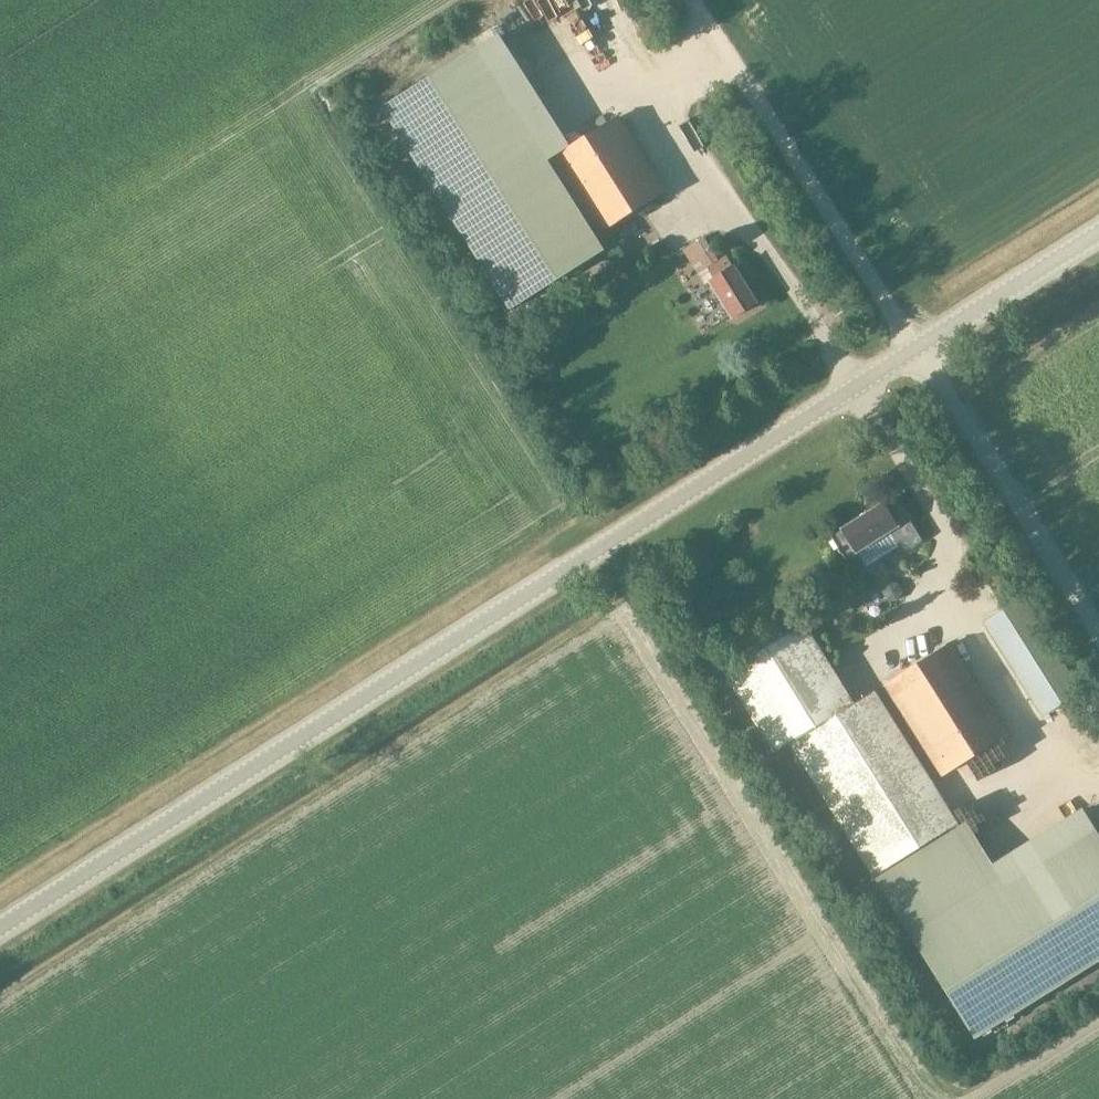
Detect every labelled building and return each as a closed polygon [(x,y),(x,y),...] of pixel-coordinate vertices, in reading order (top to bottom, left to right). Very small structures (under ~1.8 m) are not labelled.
[(476,48),(382,108),(510,310),(604,250),(476,48)] [(600,232),(665,191),(618,117),(553,159),(600,232)] [(727,256),(719,261),(703,237),(683,250),(704,285),(710,281),(733,318),(757,304),(734,267),(733,267),(727,256)] [(841,314),(846,311),(842,303),(837,307),(841,314)] [(858,552),(857,551),(889,531),(902,552),(921,540),(907,517),(896,525),(881,503),(830,536),(845,560),(858,552)] [(1040,716),(1076,694),(1017,601),(981,623),(1040,716)] [(805,624),(723,676),(723,677),(726,675),(776,752),(773,755),(774,756),(790,746),(874,878),(957,825),(874,692),(855,704),(805,624)] [(941,776),(1006,735),(950,645),(885,686),(941,776)] [(977,789),(991,773),(983,767),(970,782),(977,789)] [(1098,960),(1098,835),(1082,807),(993,863),(966,821),(875,878),(975,1038),(1098,960)]
